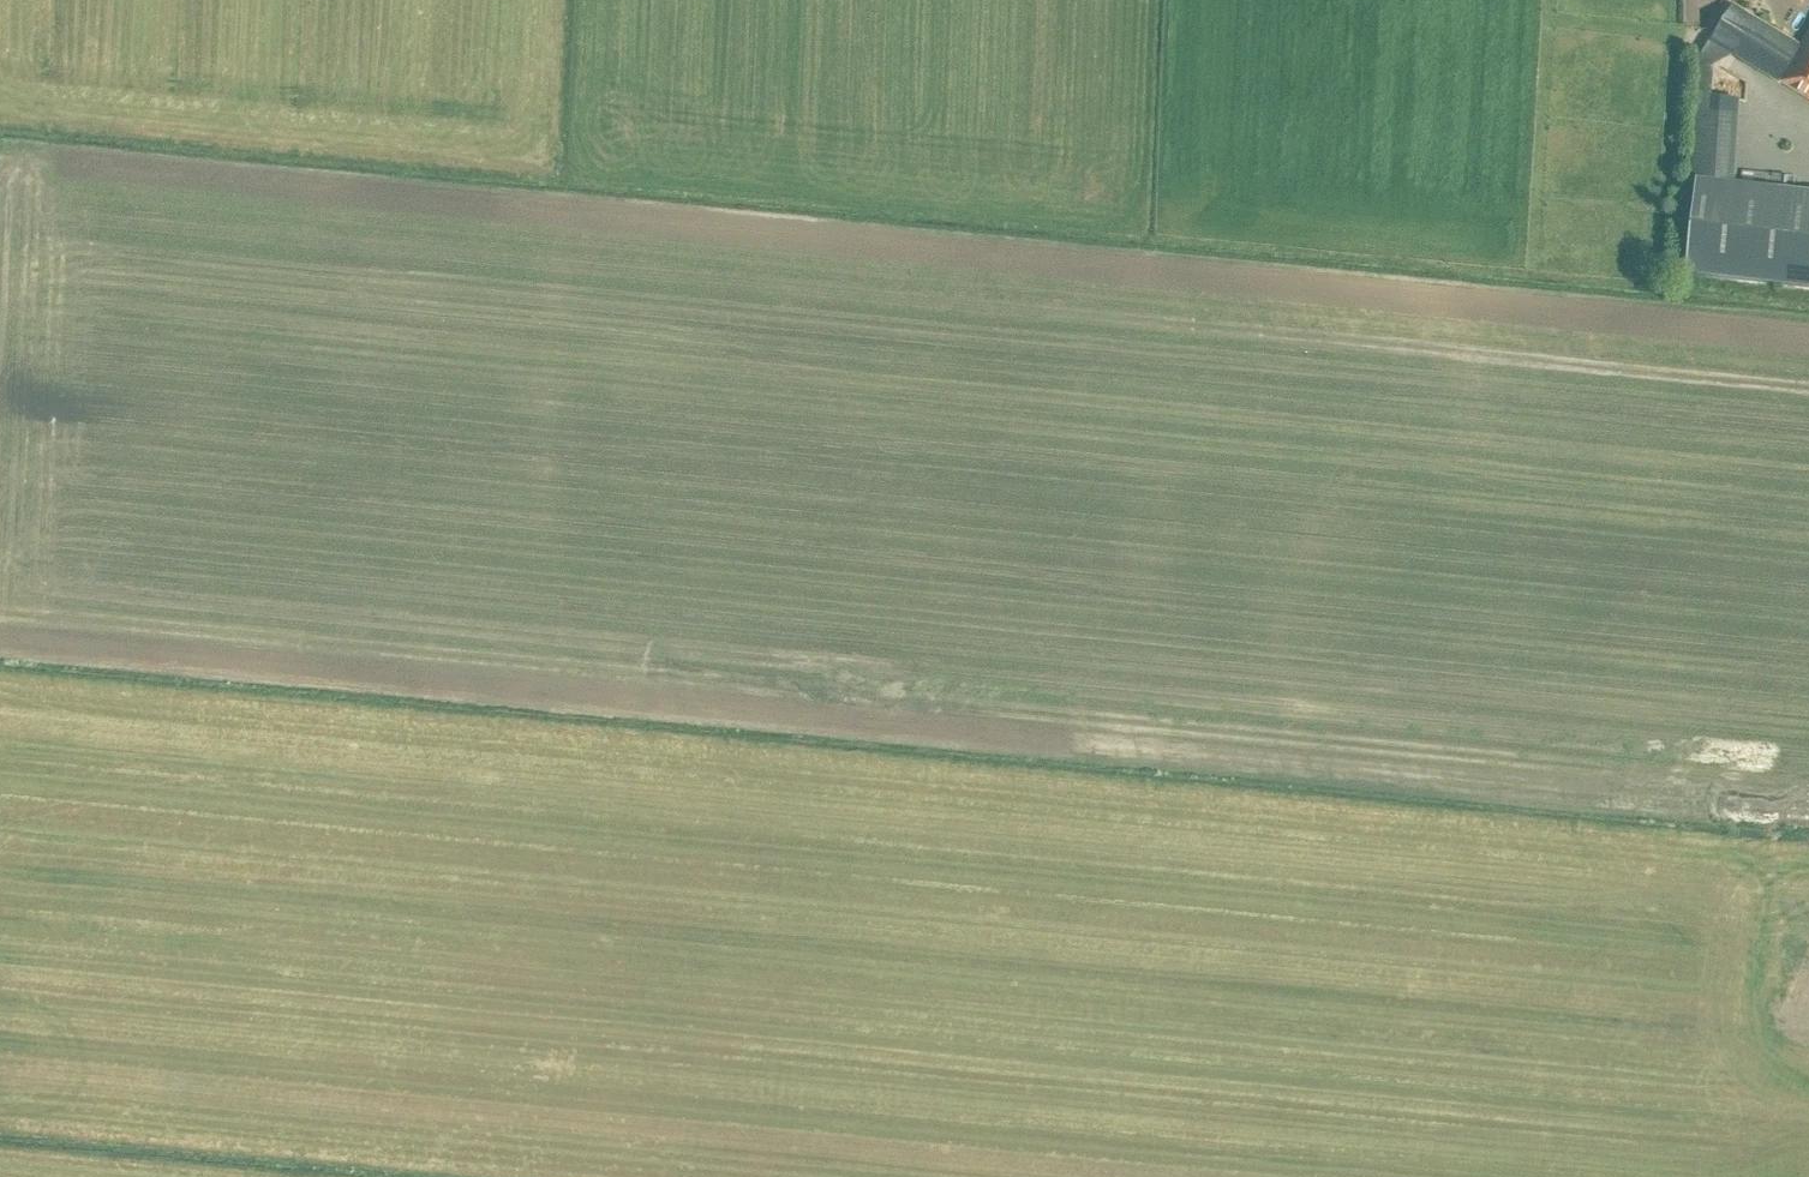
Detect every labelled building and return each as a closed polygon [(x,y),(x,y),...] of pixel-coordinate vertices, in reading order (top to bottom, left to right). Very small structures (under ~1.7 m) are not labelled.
[(1725,185),(1730,116),(1709,115),(1713,70),(1735,57),(1779,84),(1780,83),(1808,101),(1808,34),(1801,48),(1735,8),(1716,38),(1700,59),(1696,182),(1686,276),(1808,289),(1808,195),(1725,185)]
